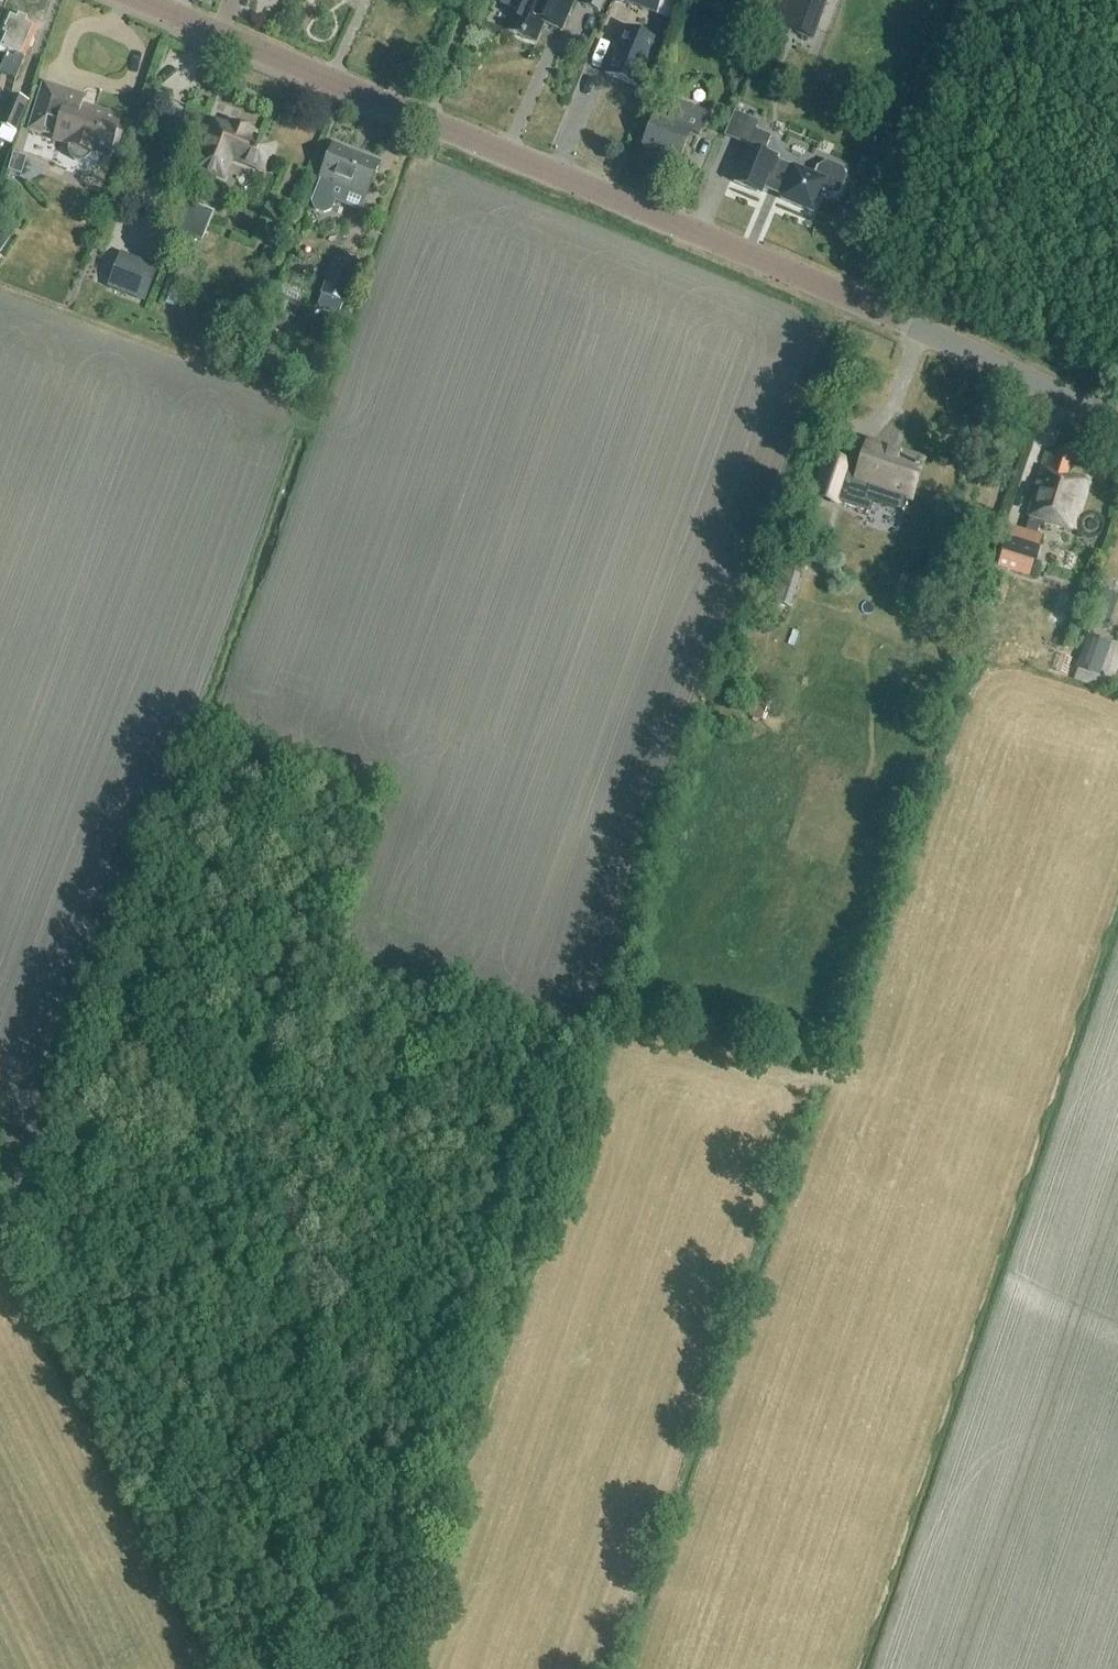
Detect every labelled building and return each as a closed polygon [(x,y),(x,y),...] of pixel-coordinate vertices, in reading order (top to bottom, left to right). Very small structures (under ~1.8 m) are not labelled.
[(501,5),(518,12),(512,25),(513,25),(539,36),(547,17),(565,24),(574,3),(575,0),(503,0),(501,5)] [(606,0),(585,0),(582,7),(599,14),(606,0)] [(663,0),(618,0),(657,15),(663,0)] [(827,0),(782,0),(772,27),(812,42),(827,0)] [(38,28),(29,24),(29,21),(20,17),(17,19),(8,16),(1,34),(4,36),(0,45),(0,50),(8,53),(0,73),(0,74),(15,81),(38,28)] [(656,43),(638,35),(625,29),(606,75),(637,88),(656,43)] [(108,159),(121,119),(82,107),(85,99),(44,86),(29,131),(56,140),(55,142),(70,147),(69,148),(69,153),(71,158),(75,162),(80,164),(86,163),(90,159),(93,155),(93,154),(108,159)] [(29,103),(11,96),(0,122),(0,134),(13,139),(29,103)] [(700,136),(708,115),(676,101),(668,122),(655,117),(642,148),(678,163),(691,133),(700,136)] [(254,138),(255,134),(228,124),(227,128),(216,123),(203,154),(201,155),(199,159),(201,161),(197,169),(201,171),(202,173),(206,174),(208,173),(223,179),(231,159),(264,172),(274,147),(254,138)] [(793,169),(777,162),(779,157),(765,151),(771,137),(755,131),(733,183),(761,195),(765,185),(784,193),(780,200),(813,214),(821,194),(830,197),(840,193),(847,178),(842,169),(827,163),(818,168),(817,167),(814,176),(794,168),(793,169)] [(884,137),(875,164),(877,164),(873,178),(887,183),(891,169),(900,142),(884,137)] [(334,145),(319,182),(311,203),(315,212),(324,215),(332,211),(335,203),(332,195),(334,188),(365,200),(380,164),(334,145)] [(12,152),(7,170),(20,174),(26,157),(12,152)] [(202,239),(212,215),(184,203),(174,227),(202,239)] [(13,236),(0,228),(0,255),(13,236)] [(144,304),(158,267),(122,253),(107,289),(144,304)] [(343,304),(357,270),(336,262),(322,295),(343,304)] [(174,307),(181,291),(172,287),(166,304),(174,307)] [(280,300),(275,313),(283,316),(288,303),(280,300)] [(825,459),(812,498),(837,506),(838,503),(869,514),(877,489),(908,498),(920,460),(898,454),(897,457),(871,448),(863,471),(850,467),(825,459)] [(1002,553),(997,568),(1030,578),(1035,563),(1043,538),(1037,536),(1042,521),(1071,530),(1085,482),(1067,477),(1074,454),(1058,449),(1056,455),(1050,453),(1045,470),(1042,469),(1027,516),(1031,517),(1026,532),(1010,527),(1002,553)] [(788,608),(803,566),(781,559),(767,601),(788,608)] [(1099,678),(1111,644),(1089,637),(1074,680),(1091,686),(1094,676),(1099,678)] [(747,715),(760,719),(767,698),(755,694),(747,715)]
